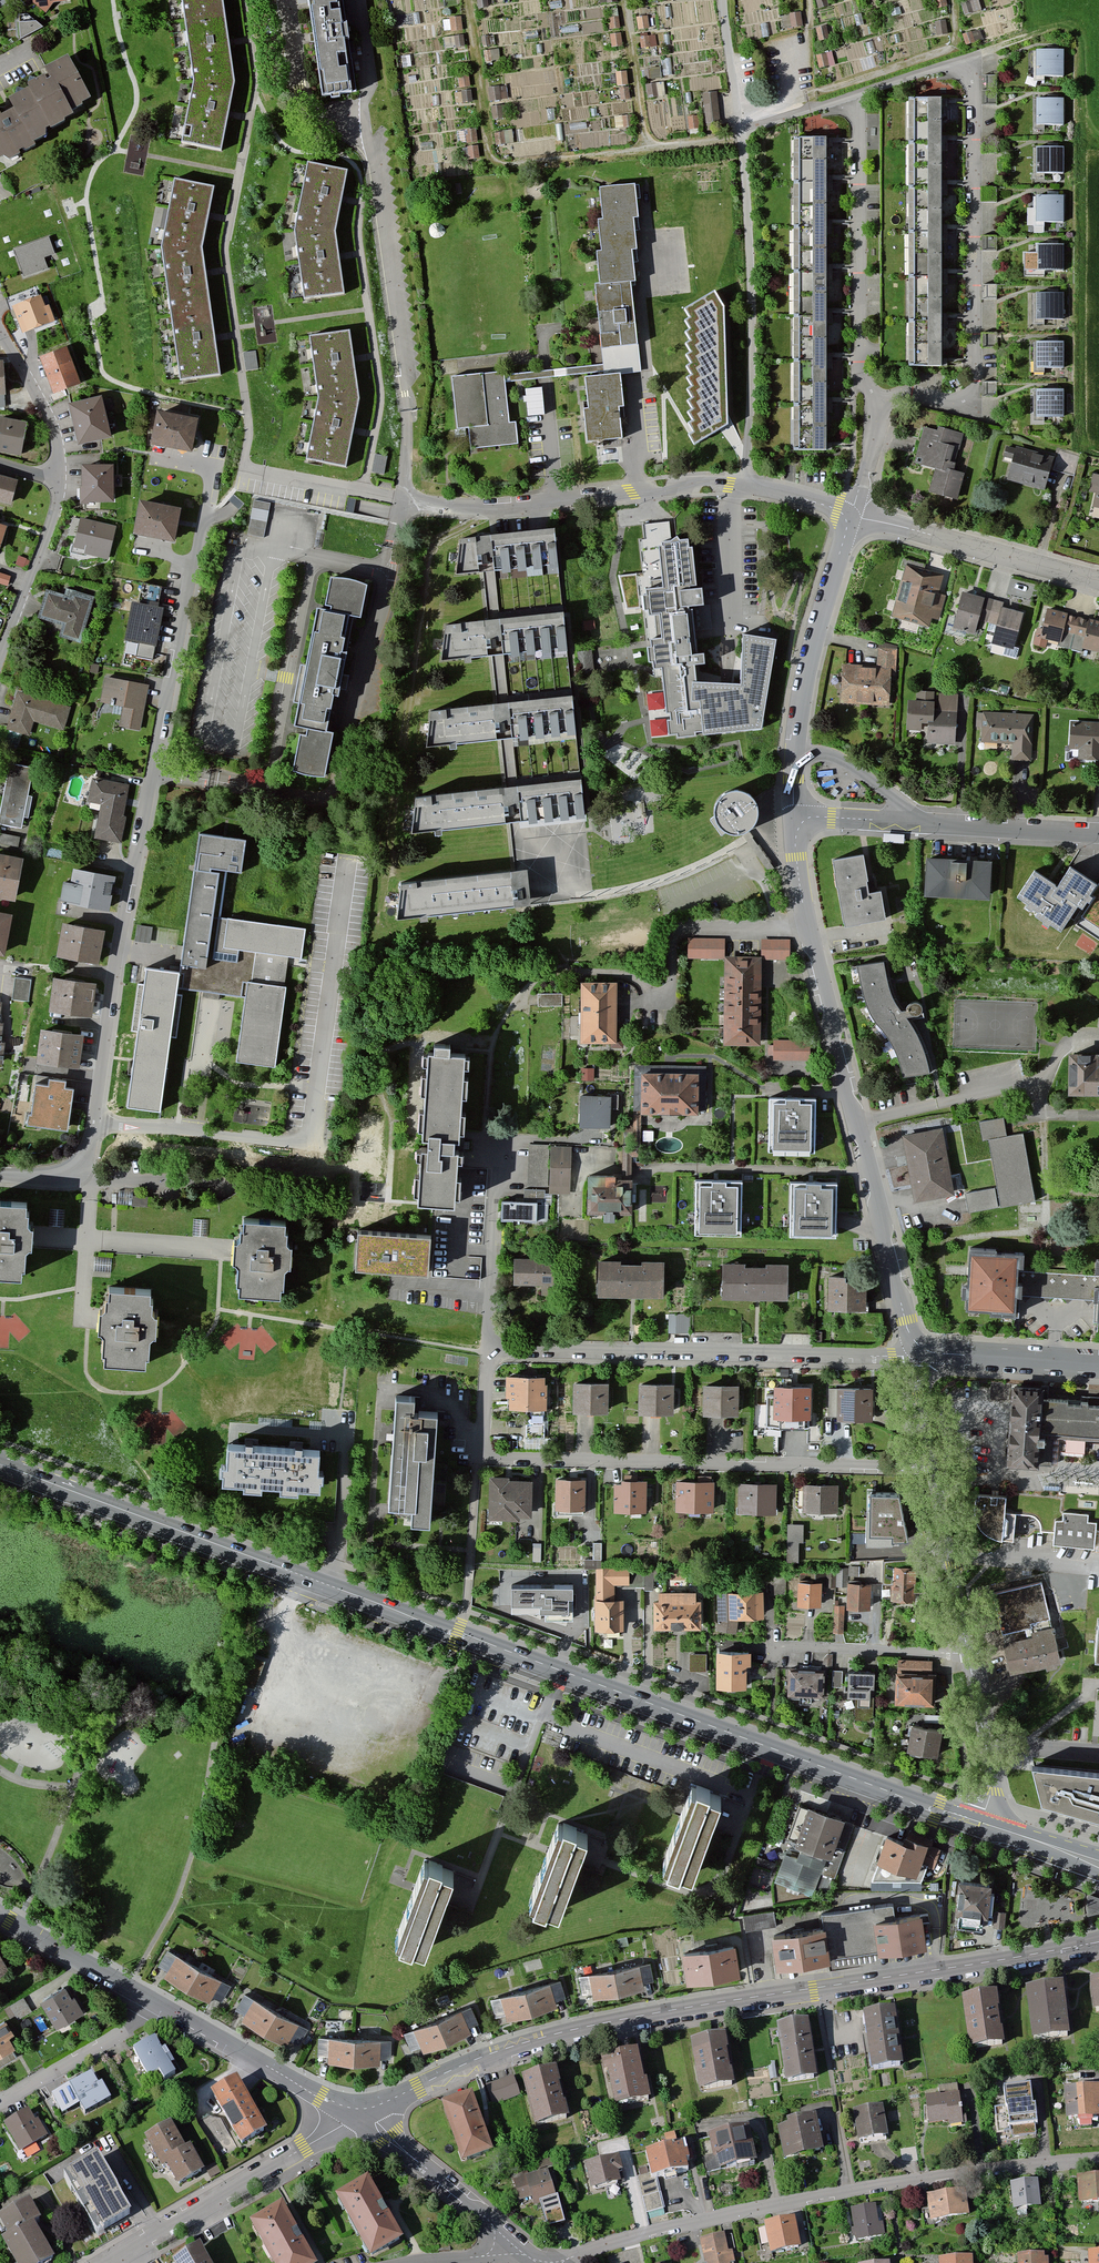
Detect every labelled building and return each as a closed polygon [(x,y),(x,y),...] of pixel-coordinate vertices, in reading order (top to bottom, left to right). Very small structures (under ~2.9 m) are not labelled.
[(32,5),(43,12),(51,4),(69,3),(69,0),(32,0),(32,5)] [(191,81),(178,143),(221,152),(235,84),(222,0),(179,0),(191,81)] [(319,101),(355,96),(342,0),(305,0),(319,101)] [(782,14),(784,28),(804,25),(802,11),(782,14)] [(444,17),(446,30),(464,28),(462,15),(444,17)] [(35,24),(18,26),(19,45),(42,32),(35,24)] [(444,36),(446,47),(466,44),(464,33),(444,36)] [(833,51),(817,54),(820,67),(836,63),(833,51)] [(1063,54),(1034,54),(1035,79),(1064,79),(1063,54)] [(3,160),(6,164),(33,150),(31,146),(47,138),(44,133),(71,120),(68,114),(90,102),(67,59),(42,72),(48,82),(43,85),(41,80),(33,84),(26,82),(25,89),(23,90),(25,93),(21,95),(14,92),(13,100),(5,104),(10,114),(0,119),(0,162),(3,160)] [(648,82),(649,95),(665,94),(664,82),(648,82)] [(509,96),(507,84),(488,87),(490,99),(509,96)] [(621,90),(623,99),(632,96),(629,87),(621,90)] [(717,92),(703,94),(706,126),(720,125),(717,92)] [(506,99),(492,99),(493,118),(507,117),(506,99)] [(945,371),(943,102),(908,102),(910,371),(945,371)] [(1064,102),(1035,103),(1036,128),(1065,127),(1064,102)] [(616,114),(616,126),(633,125),(632,114),(616,114)] [(689,115),(689,126),(698,126),(698,115),(689,115)] [(458,129),(459,143),(479,141),(477,127),(458,129)] [(496,143),(514,142),(513,129),(495,130),(496,143)] [(827,455),(828,141),(794,141),(793,455),(827,455)] [(468,158),(480,157),(479,143),(466,145),(468,158)] [(1063,151),(1034,152),(1035,177),(1064,176),(1063,151)] [(344,297),(334,235),(347,173),(305,164),(291,233),(302,303),(344,297)] [(218,378),(201,252),(213,190),(171,182),(157,250),(176,385),(218,378)] [(983,186),(983,199),(998,199),(997,186),(983,186)] [(605,379),(584,382),(588,412),(582,413),(586,447),(622,443),(617,411),(623,410),(619,377),(641,374),(629,286),(634,286),(632,265),(637,264),(633,233),(639,233),(635,201),(641,200),(639,187),(597,192),(601,223),(596,224),(600,255),(594,256),(598,288),(593,289),(605,379)] [(1064,199),(1035,200),(1036,225),(1065,224),(1064,199)] [(13,248),(24,276),(49,267),(45,256),(56,252),(49,235),(13,248)] [(1063,247),(1034,248),(1035,273),(1063,272),(1063,247)] [(984,284),(984,296),(997,295),(996,283),(984,284)] [(39,285),(8,296),(11,304),(42,293),(39,285)] [(694,443),(730,426),(725,309),(717,292),(685,307),(690,318),(686,320),(688,324),(689,347),(688,346),(688,356),(692,364),(688,366),(689,369),(690,393),(689,392),(690,402),(693,409),(683,414),(683,421),(694,443)] [(1064,297),(1035,297),(1036,322),(1065,322),(1064,297)] [(44,309),(40,299),(12,310),(22,336),(53,323),(47,307),(44,309)] [(829,308),(829,333),(841,333),(842,308),(829,308)] [(305,338),(315,400),(302,462),(344,471),(359,402),(348,332),(305,338)] [(1065,344),(1036,345),(1036,370),(1065,369),(1065,344)] [(255,349),(244,352),(248,369),(259,367),(255,349)] [(78,387),(64,351),(37,362),(52,398),(78,387)] [(516,426),(508,426),(503,375),(451,381),(456,434),(468,432),(470,452),(518,447),(516,426)] [(998,393),(998,383),(984,382),(984,393),(998,393)] [(544,386),(526,387),(528,415),(545,414),(544,386)] [(1064,393),(1035,394),(1036,419),(1065,418),(1064,393)] [(110,440),(99,399),(65,407),(76,448),(110,440)] [(196,422),(155,415),(149,448),(190,456),(196,422)] [(0,422),(0,456),(19,460),(25,426),(0,422)] [(936,434),(924,431),(913,465),(935,472),(929,493),(956,502),(965,476),(953,472),(964,437),(938,429),(936,434)] [(1052,461),(1015,451),(1006,484),(1043,494),(1052,461)] [(384,472),(388,455),(376,453),(373,470),(384,472)] [(114,504),(112,467),(79,469),(81,505),(114,504)] [(1093,475),(1089,495),(1095,496),(1092,511),(1098,512),(1098,476),(1093,475)] [(11,508),(17,483),(0,479),(0,505),(11,508)] [(265,535),(271,502),(255,498),(248,532),(265,535)] [(179,512),(137,506),(131,539),(174,546),(179,512)] [(85,552),(86,548),(110,554),(116,529),(80,520),(73,550),(85,552)] [(552,534),(457,545),(452,581),(556,568),(552,534)] [(739,689),(694,687),(694,669),(703,669),(702,658),(695,658),(691,612),(701,611),(700,594),(695,595),(692,552),(688,553),(687,544),(678,544),(675,541),(670,546),(660,547),(660,550),(657,550),(661,592),(644,594),(645,600),(641,600),(642,615),(646,615),(647,620),(658,619),(660,643),(649,644),(650,652),(646,652),(647,667),(651,667),(652,674),(660,673),(664,719),(668,718),(669,725),(665,725),(667,740),(676,739),(676,742),(694,740),(694,737),(701,736),(701,739),(762,732),(775,643),(742,639),(739,689)] [(951,578),(907,566),(891,622),(934,635),(951,578)] [(6,589),(9,578),(0,575),(0,587),(6,589)] [(353,622),(359,623),(366,589),(329,582),(322,615),(315,613),(304,669),(300,668),(298,680),(293,706),(297,707),(292,732),(305,734),(304,740),(298,739),(291,776),(323,782),(332,738),(324,736),(331,700),(337,702),(353,622)] [(1025,606),(964,591),(953,636),(1014,651),(1025,606)] [(81,647),(94,600),(65,592),(63,598),(45,593),(37,622),(61,628),(58,640),(81,647)] [(162,612),(130,605),(123,643),(141,646),(138,657),(153,660),(162,612)] [(1048,611),(1042,643),(1098,653),(1098,621),(1048,611)] [(443,631),(439,665),(565,651),(561,617),(443,631)] [(840,661),(839,707),(897,708),(898,662),(840,661)] [(147,688),(103,680),(99,708),(122,712),(119,730),(139,733),(147,688)] [(30,738),(34,725),(63,733),(70,709),(17,694),(6,731),(30,738)] [(428,717),(422,753),(576,734),(571,700),(428,717)] [(929,702),(929,747),(958,747),(958,703),(929,702)] [(985,711),(983,744),(1033,747),(1035,714),(985,711)] [(1071,758),(1098,758),(1098,722),(1072,722),(1071,758)] [(34,769),(8,764),(0,812),(0,828),(23,832),(34,769)] [(128,787),(92,781),(88,804),(100,806),(93,841),(121,846),(126,818),(123,818),(128,787)] [(414,802),(407,838),(585,819),(581,784),(414,802)] [(750,833),(756,826),(758,819),(758,811),(755,804),(750,799),(741,794),(733,794),(725,797),(719,803),(715,809),(714,816),(715,822),(718,829),(723,833),(728,836),(736,838),(744,837),(750,833)] [(905,833),(883,832),(883,840),(904,842),(905,833)] [(223,919),(228,876),(242,878),(247,841),(194,834),(189,874),(191,874),(179,965),(181,965),(180,973),(143,968),(124,1108),(161,1113),(171,1038),(177,1039),(183,992),(243,1000),(234,1063),(275,1068),(286,988),(285,988),(288,959),(301,960),(305,930),(223,919)] [(859,852),(830,858),(845,928),(885,919),(879,891),(868,893),(859,852)] [(988,856),(927,854),(926,892),(987,894),(988,856)] [(13,905),(21,862),(0,858),(0,902),(13,905)] [(1037,868),(1019,895),(1065,927),(1096,881),(1071,864),(1058,882),(1037,868)] [(397,883),(394,918),(528,904),(524,869),(397,883)] [(114,880),(71,873),(68,887),(61,886),(57,907),(108,915),(114,880)] [(9,919),(0,917),(0,958),(2,959),(9,919)] [(150,940),(153,926),(138,923),(136,938),(150,940)] [(103,934),(61,927),(56,957),(97,965),(103,934)] [(689,941),(689,963),(724,963),(725,941),(689,941)] [(789,941),(764,941),(764,961),(789,961),(789,941)] [(760,960),(726,959),(725,1046),(759,1047),(760,960)] [(882,964),(857,966),(871,1019),(893,1045),(903,1079),(931,1074),(916,1032),(906,1019),(901,1012),(893,1000),(882,964)] [(93,984),(52,978),(47,1013),(89,1018),(93,984)] [(31,983),(15,981),(12,1001),(28,1003),(31,983)] [(581,984),(581,1040),(615,1040),(615,984),(581,984)] [(907,1011),(901,1012),(906,1019),(915,1017),(920,1016),(923,1013),(923,1008),(920,1004),(914,1003),(909,1006),(907,1011)] [(80,1036),(39,1031),(35,1062),(77,1067),(80,1036)] [(811,1042),(775,1042),(775,1065),(811,1065),(811,1042)] [(420,1046),(411,1192),(454,1195),(463,1049),(420,1046)] [(1068,1054),(1068,1094),(1098,1094),(1098,1054),(1068,1054)] [(697,1071),(639,1072),(640,1114),(697,1113),(697,1071)] [(36,1083),(34,1083),(30,1115),(26,1114),(25,1123),(68,1129),(74,1088),(51,1085),(52,1079),(37,1077),(36,1083)] [(609,1099),(580,1098),(579,1127),(608,1128),(609,1099)] [(816,1100),(768,1099),(768,1154),(815,1154),(816,1100)] [(622,1180),(631,1180),(631,1157),(640,1157),(640,1116),(633,1116),(633,1147),(623,1146),(622,1180)] [(1003,1120),(980,1124),(983,1142),(990,1140),(1002,1207),(1034,1201),(1022,1135),(1007,1138),(1003,1120)] [(943,1129),(904,1136),(915,1202),(954,1195),(943,1129)] [(549,1195),(570,1196),(571,1148),(528,1147),(527,1189),(549,1189),(549,1195)] [(622,1180),(587,1180),(587,1214),(631,1214),(631,1180),(622,1180)] [(742,1183),(694,1182),(693,1237),(741,1237),(742,1183)] [(837,1185),(789,1185),(789,1239),(836,1240),(837,1185)] [(993,1189),(965,1194),(969,1213),(997,1207),(993,1189)] [(0,1201),(0,1277),(17,1278),(18,1268),(22,1268),(23,1249),(25,1245),(27,1245),(28,1227),(26,1227),(23,1223),(24,1212),(21,1212),(22,1202),(0,1201)] [(536,1204),(501,1203),(501,1222),(535,1223),(536,1204)] [(65,1209),(50,1208),(49,1226),(64,1226),(65,1209)] [(208,1219),(193,1218),(193,1236),(208,1237),(208,1219)] [(284,1220),(242,1218),(242,1227),(239,1227),(239,1237),(234,1240),(232,1240),(231,1262),(233,1262),(237,1265),(236,1283),(238,1284),(237,1294),(279,1296),(279,1287),(283,1287),(284,1268),(287,1264),(289,1264),(290,1245),(287,1245),(285,1242),(285,1231),(283,1231),(284,1220)] [(427,1236),(355,1233),(353,1270),(426,1273),(427,1236)] [(1019,1253),(972,1250),(969,1307),(1015,1309),(1016,1296),(1018,1271),(1019,1253)] [(745,1259),(723,1258),(722,1295),(788,1297),(789,1260),(767,1260),(767,1264),(745,1263),(745,1259)] [(556,1261),(512,1260),(511,1287),(556,1287),(556,1261)] [(664,1264),(599,1262),(597,1297),(663,1299),(664,1264)] [(846,1270),(828,1270),(828,1305),(853,1305),(853,1312),(867,1312),(867,1276),(846,1276),(846,1270)] [(1018,1271),(1016,1296),(1098,1302),(1098,1276),(1018,1271)] [(148,1289),(107,1287),(106,1296),(104,1296),(103,1306),(99,1309),(97,1309),(96,1331),(98,1331),(101,1333),(100,1352),(102,1352),(102,1363),(143,1365),(143,1356),(148,1356),(149,1337),(151,1333),(153,1333),(154,1314),(152,1314),(149,1311),(150,1300),(147,1300),(148,1289)] [(670,1331),(691,1331),(690,1312),(669,1312),(670,1331)] [(607,1380),(571,1379),(570,1414),(606,1415),(607,1380)] [(549,1381),(505,1380),(504,1421),(548,1422),(549,1381)] [(675,1380),(636,1380),(636,1415),(675,1416),(675,1380)] [(742,1381),(706,1381),(707,1413),(743,1412),(742,1381)] [(811,1381),(773,1382),(774,1416),(812,1415),(811,1381)] [(875,1383),(835,1383),(836,1422),(876,1421),(875,1383)] [(1010,1388),(1006,1466),(1037,1467),(1039,1435),(1098,1438),(1098,1400),(1081,1399),(1081,1407),(1068,1407),(1068,1402),(1043,1401),(1044,1390),(1010,1388)] [(436,1412),(411,1411),(412,1398),(393,1396),(386,1505),(408,1507),(407,1521),(428,1522),(436,1412)] [(315,1468),(316,1452),(298,1451),(298,1446),(291,1446),(291,1450),(285,1450),(253,1449),(248,1449),(248,1442),(241,1442),(241,1447),(223,1446),(222,1466),(217,1466),(217,1474),(219,1474),(218,1484),(240,1485),(240,1490),(260,1490),(260,1486),(276,1486),(276,1491),(296,1492),(296,1488),(317,1489),(317,1482),(320,1482),(320,1473),(313,1472),(313,1468),(315,1468)] [(533,1478),(490,1476),(488,1526),(531,1527),(533,1478)] [(588,1481),(560,1481),(559,1516),(588,1516),(588,1481)] [(718,1484),(678,1484),(678,1519),(718,1520),(718,1484)] [(650,1486),(618,1485),(617,1522),(649,1522),(650,1486)] [(777,1489),(737,1489),(738,1524),(778,1523),(777,1489)] [(842,1490),(802,1490),(801,1522),(842,1522),(842,1490)] [(898,1495),(871,1495),(871,1513),(867,1513),(867,1518),(866,1544),(866,1548),(890,1548),(892,1543),(907,1543),(898,1495)] [(993,1538),(1001,1540),(1013,1540),(1015,1514),(1005,1513),(1005,1505),(1006,1499),(975,1497),(974,1511),(975,1520),(977,1526),(982,1532),(987,1536),(993,1538)] [(1059,1508),(1005,1505),(1005,1513),(1003,1533),(1028,1536),(1034,1530),(1040,1530),(1040,1533),(1058,1534),(1059,1508)] [(1062,1522),(1054,1521),(1052,1546),(1095,1549),(1096,1533),(1097,1525),(1089,1524),(1089,1516),(1063,1514),(1062,1522)] [(866,1544),(867,1518),(851,1518),(850,1543),(866,1544)] [(891,1581),(890,1600),(915,1601),(916,1591),(929,1591),(919,1559),(884,1560),(883,1581),(891,1581)] [(1015,1586),(1044,1578),(1043,1572),(1013,1580),(1015,1586)] [(628,1574),(596,1575),(598,1639),(630,1638),(628,1574)] [(559,1581),(529,1582),(530,1615),(560,1613),(559,1581)] [(797,1581),(796,1606),(822,1606),(822,1582),(797,1581)] [(848,1581),(846,1607),(869,1609),(871,1582),(848,1581)] [(1040,1582),(992,1593),(1002,1632),(1025,1626),(1027,1636),(1005,1641),(1012,1668),(1047,1660),(1048,1664),(1058,1662),(1058,1658),(1062,1657),(1057,1637),(1066,1635),(1058,1609),(1048,1612),(1040,1582)] [(705,1593),(654,1594),(655,1635),(706,1634),(705,1593)] [(766,1603),(723,1602),(722,1629),(765,1631),(766,1603)] [(844,1608),(835,1607),(833,1633),(842,1634),(844,1608)] [(751,1646),(716,1646),(716,1686),(751,1686),(751,1646)] [(691,1652),(691,1669),(707,1669),(707,1652),(691,1652)] [(823,1665),(790,1665),(790,1693),(822,1693),(823,1665)] [(876,1667),(847,1666),(846,1691),(875,1692),(876,1667)] [(940,1669),(899,1667),(898,1695),(940,1697),(940,1669)] [(843,1685),(844,1668),(833,1668),(833,1685),(843,1685)] [(944,1722),(910,1715),(906,1742),(939,1748),(944,1722)] [(1031,1761),(1041,1801),(1098,1816),(1098,1769),(1031,1761)] [(719,1798),(696,1789),(681,1832),(704,1840),(719,1798)] [(807,1795),(793,1835),(831,1848),(845,1808),(807,1795)] [(888,1821),(875,1855),(928,1875),(941,1841),(888,1821)] [(585,1835),(562,1827),(546,1869),(569,1878),(585,1835)] [(704,1840),(681,1832),(665,1874),(688,1882),(704,1840)] [(449,1869),(426,1861),(410,1903),(433,1912),(449,1869)] [(995,1872),(957,1867),(951,1912),(989,1917),(995,1872)] [(569,1878),(546,1869),(530,1912),(553,1920),(569,1878)] [(1089,1893),(1088,1893),(1087,1894),(1087,1913),(1088,1914),(1090,1915),(1098,1912),(1098,1896),(1089,1893)] [(824,1925),(829,1958),(880,1950),(922,1944),(926,1943),(921,1910),(896,1914),(894,1902),(822,1913),(824,1925)] [(433,1912),(410,1903),(394,1946),(417,1954),(433,1912)] [(773,1910),(743,1915),(746,1931),(776,1926),(773,1910)] [(1007,1911),(995,1910),(993,1927),(1005,1928),(1007,1911)] [(828,1958),(829,1958),(824,1925),(773,1933),(778,1965),(828,1958)] [(676,1941),(682,1976),(740,1966),(733,1931),(676,1941)] [(198,1961),(170,1944),(159,1963),(169,1968),(165,1974),(184,1985),(198,1961)] [(653,1973),(648,1956),(615,1964),(621,1990),(645,1984),(643,1976),(653,1973)] [(232,1980),(198,1961),(184,1985),(207,1998),(211,1991),(222,1998),(232,1980)] [(621,1990),(615,1964),(579,1972),(584,1992),(595,1989),(597,1996),(621,1990)] [(1090,1968),(1098,2024),(1098,1966),(1090,1968)] [(1061,1971),(1025,1977),(1035,2033),(1071,2027),(1061,1971)] [(65,1975),(40,1990),(58,2021),(84,2006),(65,1975)] [(563,1993),(559,1975),(525,1983),(532,2010),(556,2004),(554,1995),(563,1993)] [(532,2010),(525,1983),(490,1992),(495,2012),(506,2009),(508,2016),(532,2010)] [(996,1984),(963,1988),(970,2041),(1003,2037),(996,1984)] [(275,2002),(247,1986),(236,2004),(246,2009),(242,2015),(261,2026),(275,2002)] [(468,1999),(435,2012),(446,2041),(471,2031),(466,2019),(475,2016),(468,1999)] [(309,2022),(275,2002),(261,2026),(284,2040),(288,2033),(299,2039),(309,2022)] [(897,2002),(865,2006),(872,2064),(904,2060),(897,2002)] [(806,2010),(775,2015),(784,2075),(816,2070),(806,2010)] [(435,2012),(402,2026),(411,2047),(421,2043),(424,2050),(446,2041),(435,2012)] [(0,2019),(0,2056),(23,2044),(7,2016),(0,2019)] [(723,2023),(690,2030),(702,2081),(734,2075),(723,2023)] [(358,2031),(319,2030),(318,2051),(329,2051),(329,2060),(357,2061),(358,2031)] [(393,2033),(358,2031),(357,2061),(381,2062),(381,2057),(392,2057),(393,2033)] [(161,2033),(138,2046),(155,2077),(178,2065),(161,2033)] [(636,2040),(601,2048),(614,2100),(649,2092),(636,2040)] [(554,2059),(518,2070),(534,2121),(570,2110),(554,2059)] [(98,2067),(70,2082),(86,2111),(114,2096),(98,2067)] [(239,2071),(211,2086),(239,2138),(267,2123),(239,2071)] [(512,2074),(484,2083),(491,2103),(519,2094),(512,2074)] [(1035,2077),(1003,2080),(1007,2120),(1038,2117),(1035,2077)] [(1065,2080),(1066,2117),(1098,2116),(1098,2079),(1065,2080)] [(470,2086),(438,2096),(458,2158),(491,2147),(470,2086)] [(962,2088),(927,2089),(928,2125),(963,2124),(962,2088)] [(881,2097),(849,2106),(858,2138),(890,2129),(881,2097)] [(33,2108),(5,2123),(21,2152),(49,2136),(33,2108)] [(813,2109),(776,2119),(786,2155),(823,2145),(813,2109)] [(180,2112),(148,2128),(176,2181),(207,2165),(180,2112)] [(748,2118),(708,2127),(716,2165),(756,2156),(748,2118)] [(684,2134),(644,2142),(649,2168),(689,2160),(684,2134)] [(874,2156),(884,2155),(883,2141),(874,2141),(874,2156)] [(103,2146),(71,2166),(107,2225),(139,2205),(103,2146)] [(617,2156),(584,2164),(591,2192),(623,2184),(617,2156)] [(549,2166),(514,2176),(522,2205),(557,2196),(549,2166)] [(373,2170),(340,2187),(374,2252),(406,2235),(373,2170)] [(1079,2175),(1083,2198),(1098,2195),(1098,2171),(1079,2175)] [(648,2173),(638,2175),(646,2210),(663,2206),(656,2178),(650,2180),(648,2173)] [(1037,2177),(1010,2180),(1013,2204),(1040,2201),(1037,2177)] [(964,2185),(926,2192),(931,2217),(969,2209),(964,2185)] [(0,2210),(0,2215),(9,2229),(0,2235),(19,2262),(38,2262),(56,2251),(34,2217),(44,2210),(30,2190),(0,2210)] [(252,2217),(278,2262),(312,2262),(321,2258),(288,2197),(252,2217)] [(876,2202),(851,2205),(855,2239),(880,2237),(876,2202)] [(795,2212),(762,2218),(768,2249),(801,2243),(795,2212)] [(700,2237),(705,2262),(735,2262),(730,2232),(700,2237)] [(174,2255),(178,2262),(221,2262),(205,2237),(174,2255)] [(1089,2248),(1089,2262),(1098,2262),(1098,2248),(1089,2248)] [(938,2255),(939,2262),(972,2262),(972,2253),(938,2255)] [(1017,2253),(1017,2262),(1045,2262),(1045,2253),(1017,2253)]
